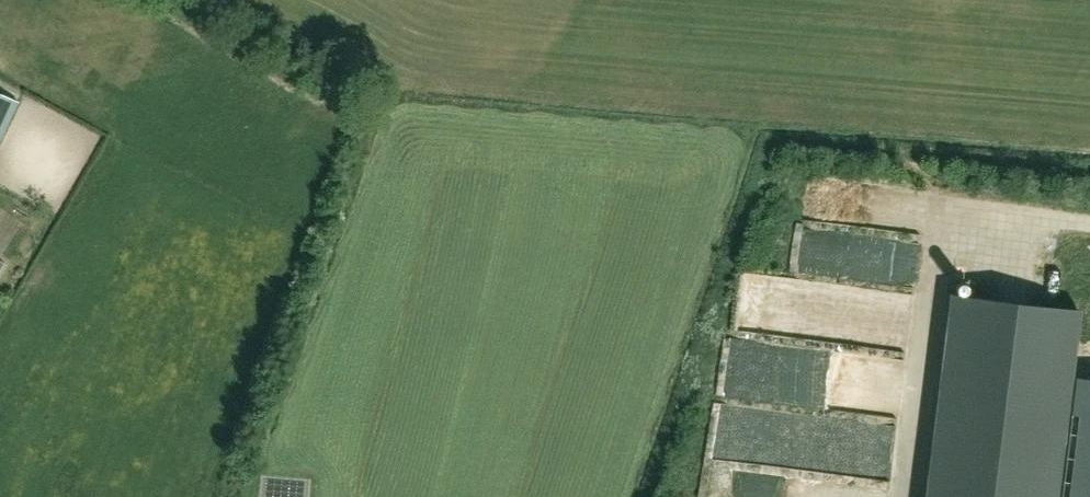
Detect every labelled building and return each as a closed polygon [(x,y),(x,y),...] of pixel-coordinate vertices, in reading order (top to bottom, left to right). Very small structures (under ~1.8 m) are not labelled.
[(18,102),(0,94),(0,140),(18,102)] [(841,222),(842,183),(824,183),(823,221),(841,222)] [(1082,310),(952,293),(926,496),(1057,496),(1082,310)] [(850,398),(849,398),(851,378),(842,377),(840,409),(849,410),(850,398)] [(894,436),(858,441),(861,462),(897,457),(894,436)] [(859,481),(858,490),(890,495),(892,486),(859,481)]
